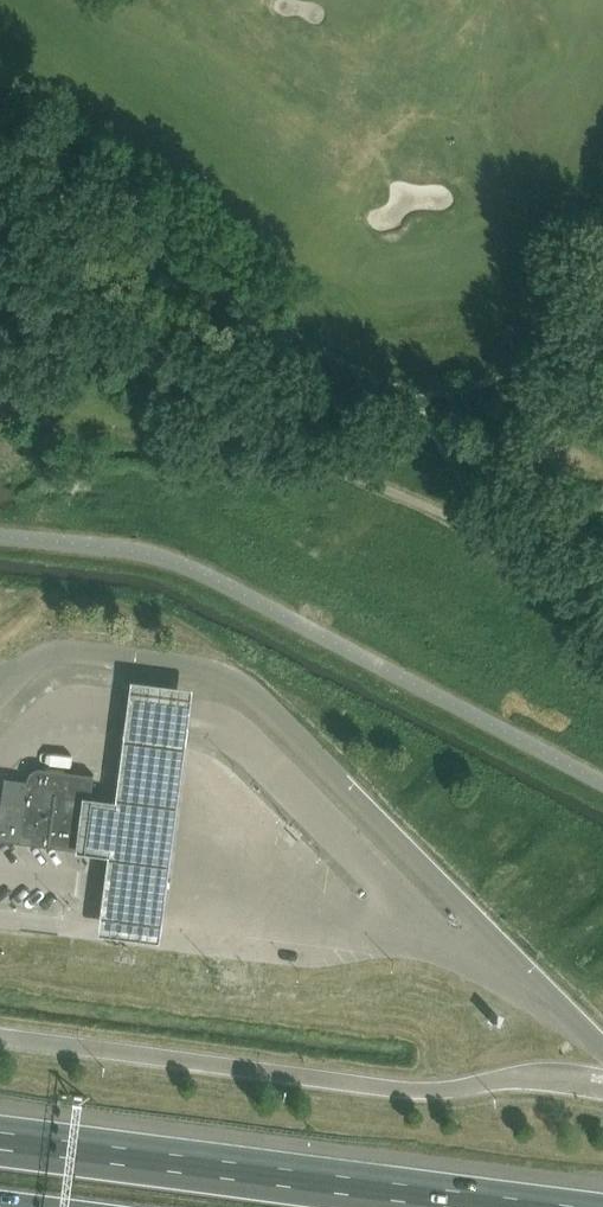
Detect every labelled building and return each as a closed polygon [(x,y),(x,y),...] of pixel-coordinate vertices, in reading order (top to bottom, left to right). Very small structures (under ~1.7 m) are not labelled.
[(188,693),(129,685),(127,701),(124,727),(120,754),(117,778),(114,804),(114,806),(106,805),(90,803),(84,849),(83,854),(100,856),(108,857),(106,868),(103,898),(99,931),(98,935),(157,942),(158,939),(162,906),(165,875),(169,845),(173,812),(177,786),(180,761),(181,747),(183,735),(186,708),(188,693)] [(94,774),(42,767),(38,767),(34,768),(31,771),(29,774),(28,778),(27,782),(4,779),(0,807),(0,838),(20,841),(84,849),(90,803),(94,774)]
